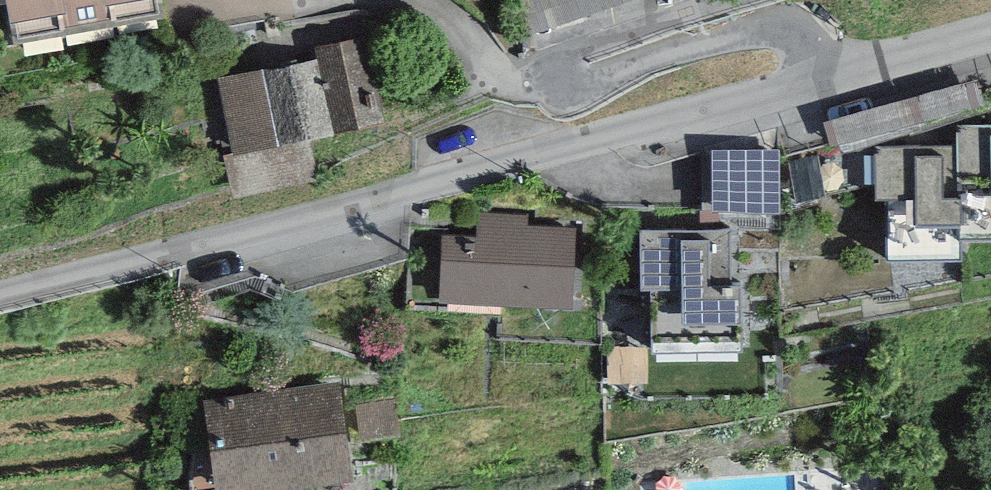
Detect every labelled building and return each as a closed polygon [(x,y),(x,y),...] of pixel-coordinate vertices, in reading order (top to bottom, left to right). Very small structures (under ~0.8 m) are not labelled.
[(16,35),(167,9),(165,0),(9,0),(16,35)] [(315,55),(218,78),(236,151),(391,115),(371,29),(312,43),(315,55)] [(957,121),(957,141),(957,187),(962,187),(962,211),(958,211),(958,227),(990,227),(990,128),(989,128),(989,120),(957,121)] [(721,191),(787,191),(787,133),(721,133),(721,191)] [(914,143),(874,143),(875,190),(888,190),(889,248),(959,246),(958,227),(958,211),(962,211),(962,187),(957,187),(957,141),(942,141),(942,150),(914,150),(914,143)] [(528,211),(479,209),(478,232),(442,230),(440,293),(573,298),(576,222),(527,220),(528,211)] [(680,224),(640,225),(641,281),(650,281),(652,340),(742,338),(740,273),(732,273),(731,224),(709,224),(709,231),(680,231),(680,224)] [(338,375),(205,395),(211,436),(196,437),(192,466),(192,489),(219,486),(351,467),(338,375)]
